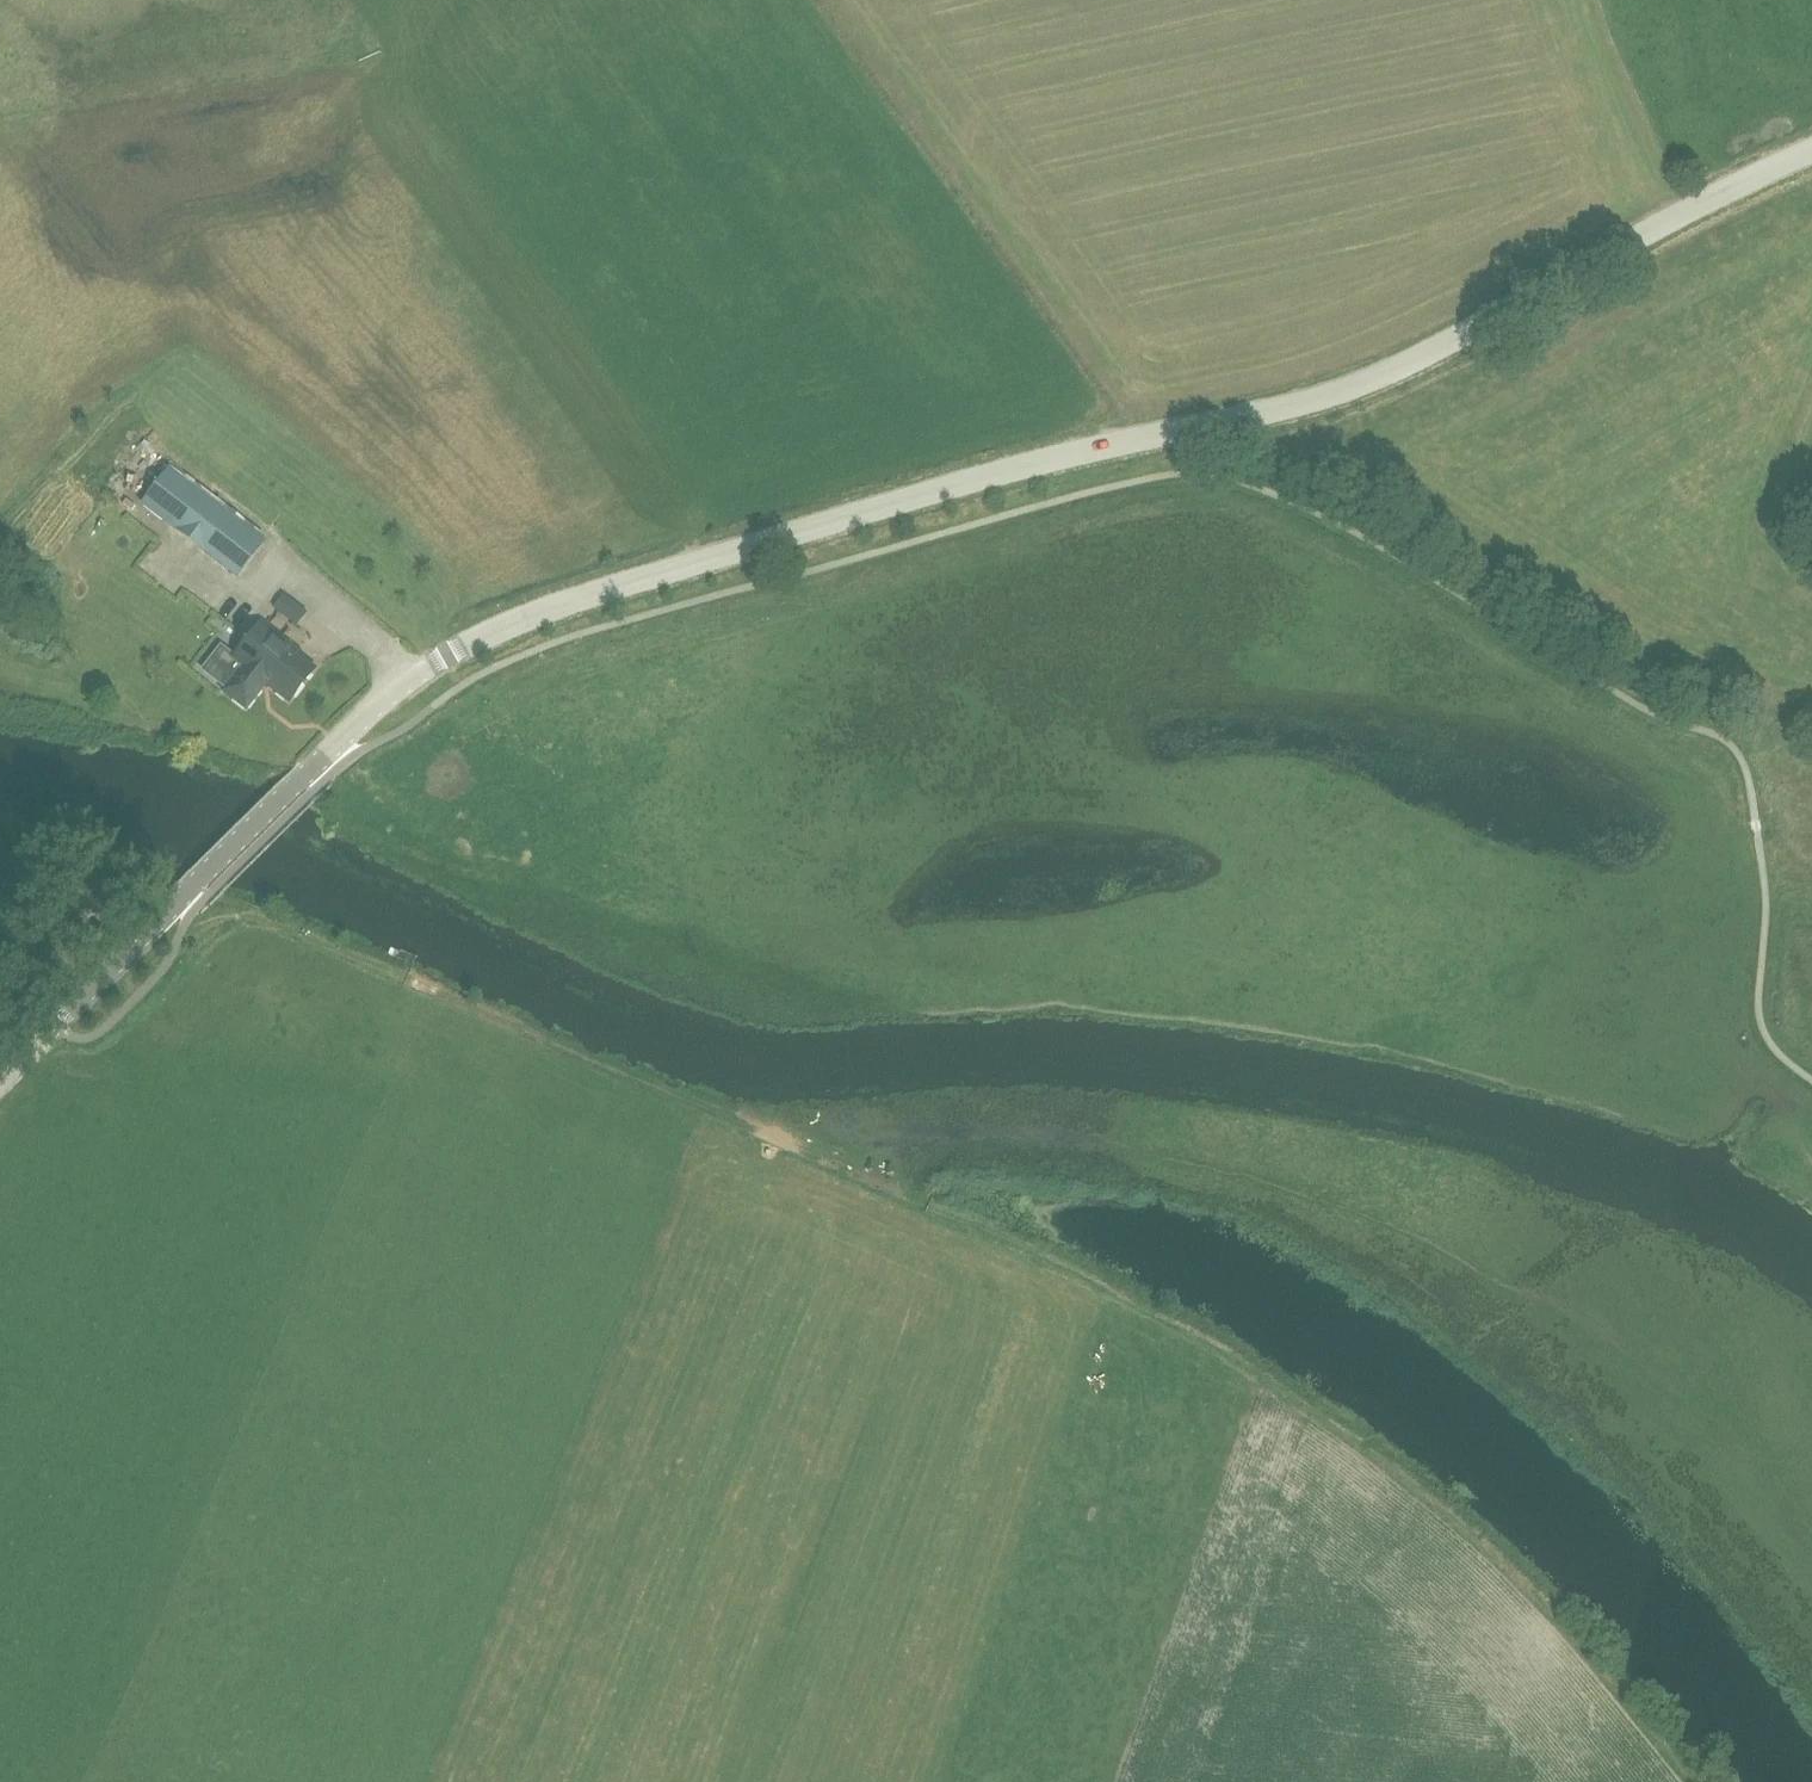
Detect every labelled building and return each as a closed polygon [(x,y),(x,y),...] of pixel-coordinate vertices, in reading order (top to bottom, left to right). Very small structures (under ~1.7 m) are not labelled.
[(263,541),(169,469),(142,503),(237,575),(263,541)] [(273,608),(297,626),(307,612),(284,594),(273,608)] [(289,701),(314,668),(297,654),(300,651),(261,622),(234,658),(243,664),(223,690),(246,707),(265,682),(289,701)]
